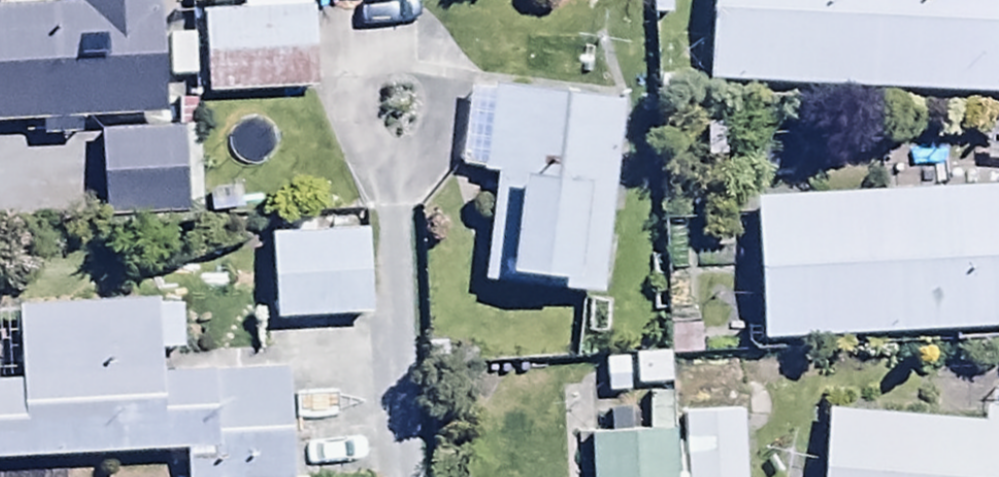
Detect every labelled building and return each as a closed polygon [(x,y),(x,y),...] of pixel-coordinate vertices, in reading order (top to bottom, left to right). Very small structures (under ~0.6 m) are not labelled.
[(204,56),(320,47),(317,0),(200,0),(204,56)] [(998,51),(998,0),(711,0),(709,39),(998,51)] [(622,105),(470,84),(459,170),(499,176),(485,282),(597,297),(622,105)] [(178,88),(96,92),(100,170),(182,166),(178,88)] [(754,155),(758,297),(998,290),(998,148),(754,155)] [(359,176),(269,184),(277,282),(368,274),(359,176)] [(15,304),(17,378),(0,379),(0,458),(186,452),(187,476),(290,476),(286,360),(160,364),(160,354),(185,353),(183,299),(15,304)] [(628,396),(628,387),(671,385),(670,341),(628,343),(628,359),(603,360),(604,396),(628,396)] [(586,399),(589,476),(671,476),(668,396),(586,399)] [(821,476),(998,476),(998,411),(983,410),(982,423),(827,409),(821,476)] [(108,466),(51,469),(51,476),(109,476),(108,466)]
